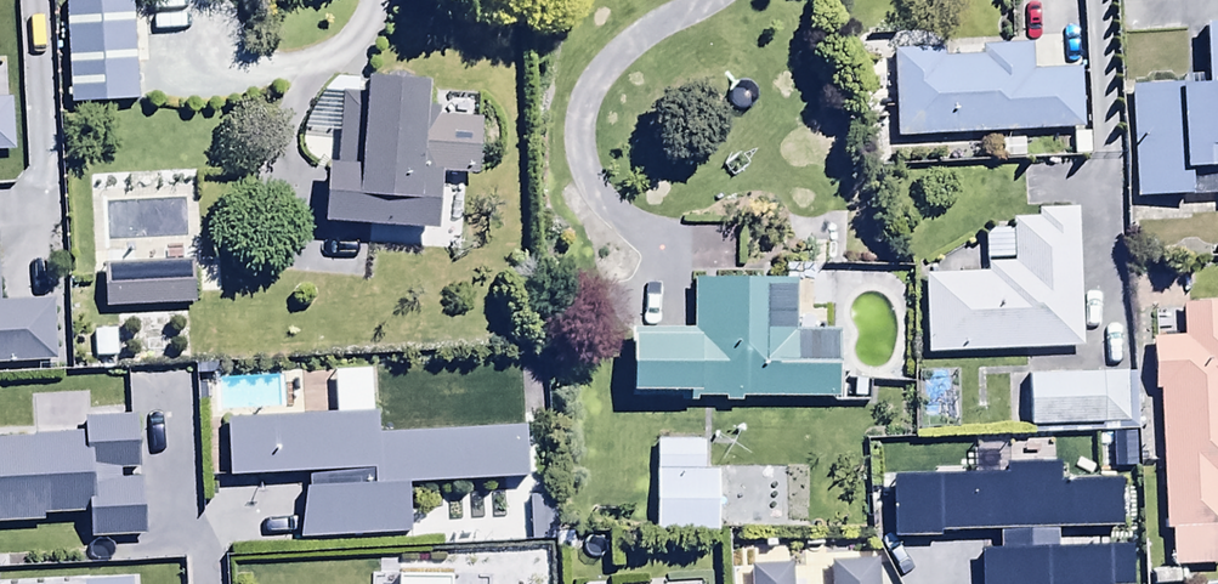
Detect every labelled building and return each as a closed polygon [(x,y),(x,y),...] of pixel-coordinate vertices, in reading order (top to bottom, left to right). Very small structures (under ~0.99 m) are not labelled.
[(64,2),(68,105),(134,103),(132,64),(146,63),(144,0),(82,0),(82,1),(64,2)] [(1129,86),(1131,199),(1189,198),(1188,170),(1217,169),(1217,25),(1202,25),(1203,85),(1129,86)] [(890,51),(894,139),(1078,131),(1076,72),(1031,74),(1029,45),(982,47),(982,56),(946,57),(945,49),(890,51)] [(360,94),(337,93),(334,163),(322,163),(320,223),(430,227),(432,176),(475,178),(478,112),(452,111),(453,98),(432,97),(432,108),(420,108),(421,81),(360,78),(360,94)] [(10,151),(9,101),(0,102),(0,151),(10,151)] [(1010,220),(1010,229),(984,230),(985,274),(922,277),(925,354),(1080,348),(1075,209),(1034,211),(1034,219),(1010,220)] [(189,263),(102,265),(103,309),(190,306),(189,263)] [(676,392),(676,403),(694,403),(694,400),(722,399),(722,403),(739,403),(739,399),(835,398),(835,333),(792,333),(791,282),(690,283),(691,330),(625,330),(626,392),(676,392)] [(52,360),(49,303),(0,305),(0,363),(52,360)] [(1180,305),(1181,338),(1149,339),(1152,391),(1158,391),(1163,530),(1169,530),(1170,567),(1217,565),(1217,303),(1180,305)] [(1125,374),(1026,376),(1027,425),(1126,424),(1125,374)] [(378,413),(225,418),(227,475),(305,472),(306,488),(297,488),(298,537),(407,534),(405,483),(522,479),(520,429),(379,434),(378,413)] [(703,441),(652,442),(653,534),(715,534),(714,475),(703,475),(703,441)] [(876,558),(829,561),(830,583),(877,583),(876,558)] [(787,564),(747,567),(748,583),(788,583),(787,564)]
